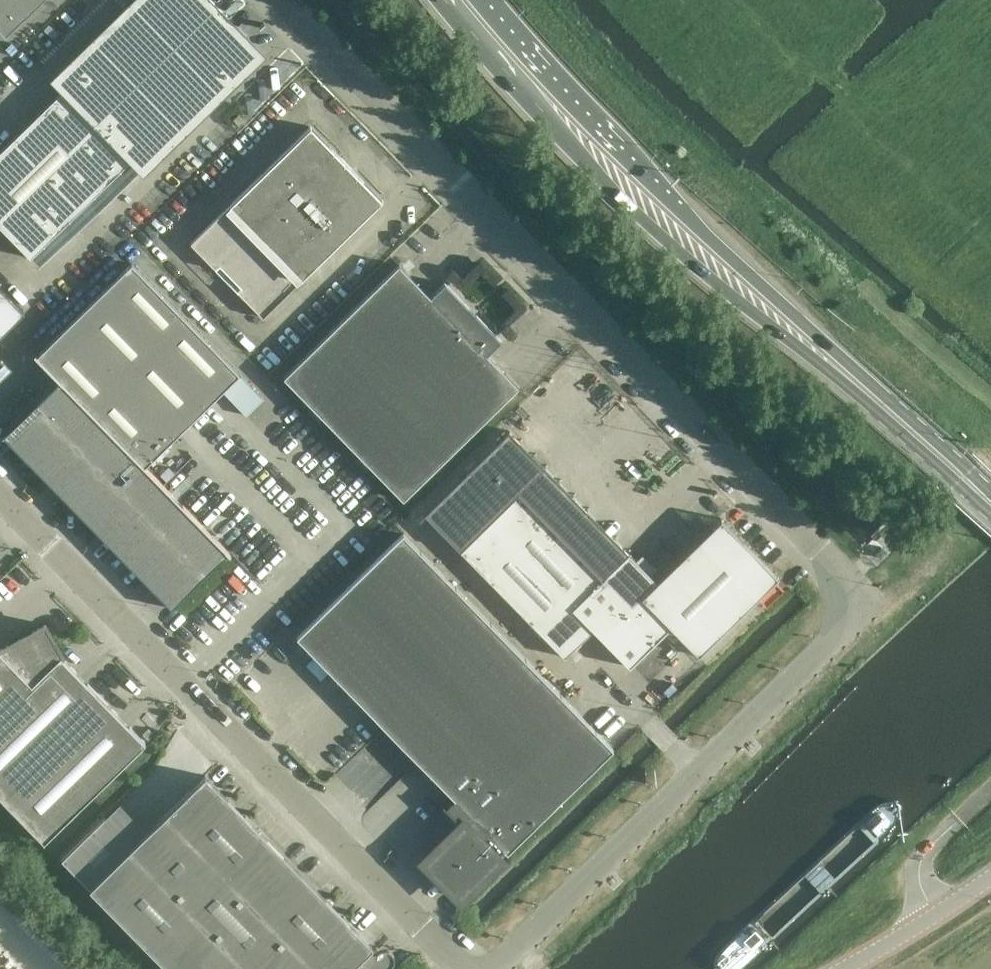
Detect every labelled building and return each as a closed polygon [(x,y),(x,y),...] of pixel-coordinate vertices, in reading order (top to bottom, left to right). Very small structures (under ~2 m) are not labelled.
[(267,60),(208,0),(137,0),(48,88),(60,100),(0,158),(0,234),(29,264),(127,168),(142,183),(267,60)] [(5,35),(41,0),(0,0),(0,29),(5,35)] [(262,317),(382,200),(310,125),(190,242),(262,317)] [(7,430),(90,515),(95,510),(181,598),(229,551),(144,465),(239,373),(130,262),(35,356),(59,380),(7,430)] [(402,499),(518,386),(486,354),(490,350),(501,340),(444,281),(433,292),(430,296),(398,263),(283,376),(402,499)] [(25,309),(0,283),(0,333),(25,309)] [(697,655),(778,576),(720,517),(655,580),(628,552),(601,577),(517,492),(459,549),(564,657),(592,629),(628,666),(669,626),(697,655)] [(461,823),(423,860),(460,897),(499,859),(495,855),(503,848),(506,852),(613,748),(402,533),(296,636),(384,727),(391,720),(424,754),(417,760),(453,797),(445,805),(442,803),(441,804),(454,816),(461,823)] [(874,551),(880,545),(876,541),(870,547),(874,551)] [(43,841),(144,742),(60,656),(62,654),(44,623),(0,648),(0,797),(43,841)] [(176,726),(171,720),(165,726),(171,731),(176,726)] [(169,968),(383,968),(389,963),(204,774),(132,844),(104,816),(60,858),(169,968)]
